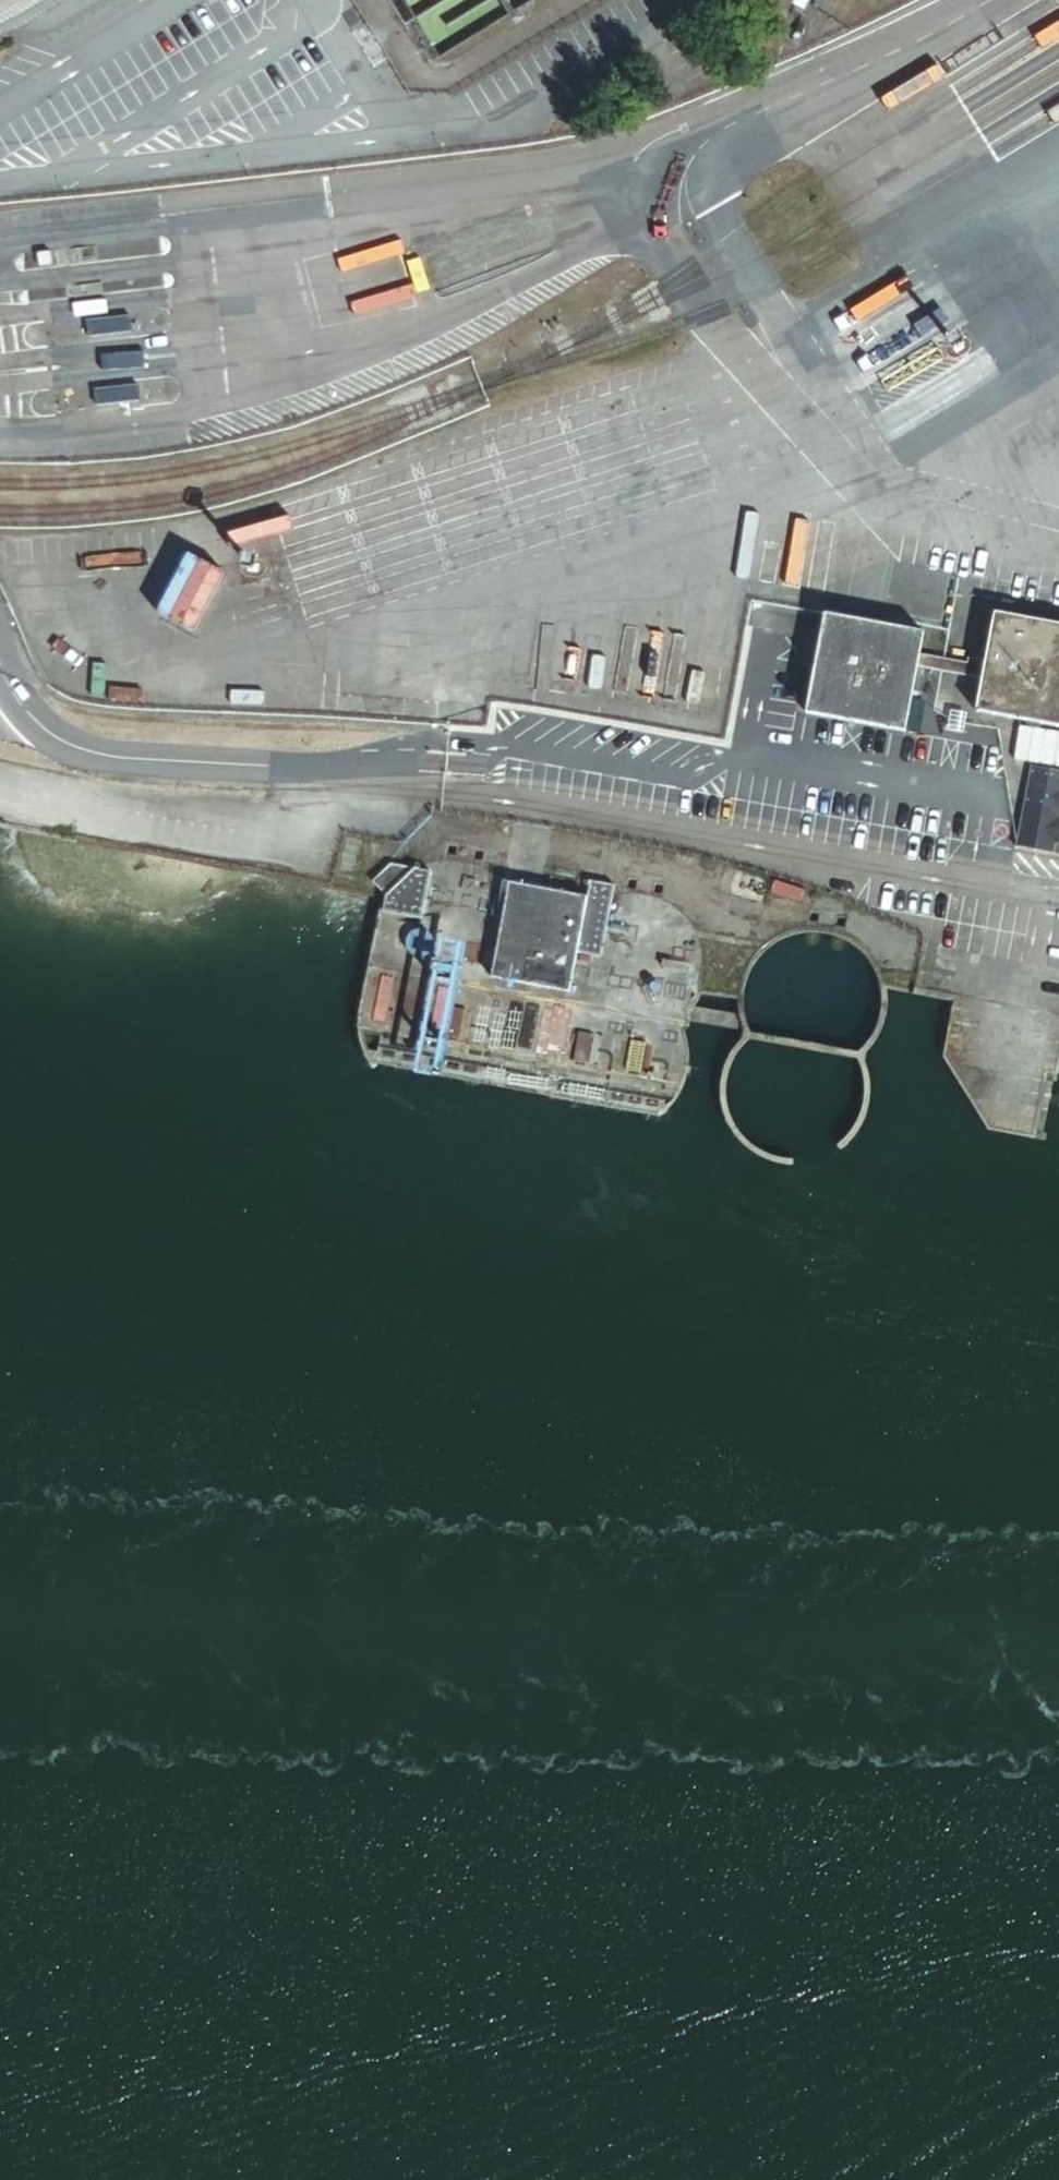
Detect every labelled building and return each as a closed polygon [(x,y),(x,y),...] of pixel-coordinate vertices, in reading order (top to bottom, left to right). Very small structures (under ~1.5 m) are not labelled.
[(437,57),(528,0),(402,0),(437,57)] [(978,679),(972,713),(1058,728),(1058,628),(989,615),(980,667),(978,679)] [(911,668),(913,655),(918,634),(820,616),(802,713),(899,731),(911,668)] [(980,667),(913,655),(911,668),(978,679),(980,667)] [(1025,768),(1010,848),(1049,856),(1051,847),(1058,842),(1058,821),(1058,819),(1058,815),(1058,809),(1058,774),(1025,768)] [(418,919),(426,873),(385,866),(369,885),(380,896),(377,912),(418,919)] [(571,952),(581,899),(541,892),(541,887),(503,881),(486,978),(564,992),(571,952)] [(584,883),(581,899),(571,952),(596,956),(608,886),(584,883)] [(420,931),(416,930),(413,930),(409,931),(405,934),(403,938),(402,942),(402,944),(405,950),(410,954),(412,955),(418,955),(422,953),(425,950),(427,946),(427,939),(425,935),(422,932),(420,931)]
